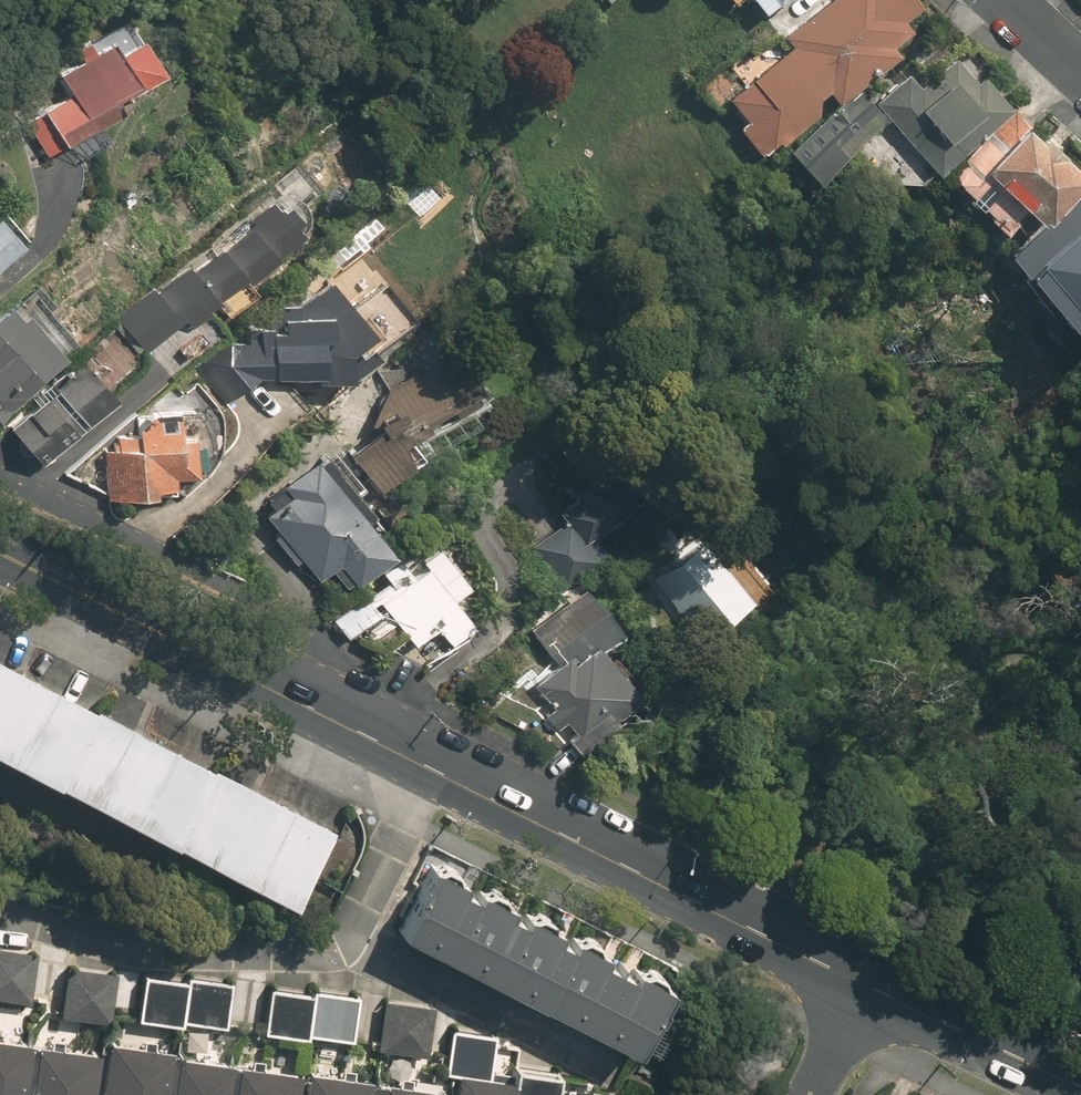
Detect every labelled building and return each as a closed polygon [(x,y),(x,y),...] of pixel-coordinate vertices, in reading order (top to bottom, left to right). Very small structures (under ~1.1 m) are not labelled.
[(820,117),(818,99),(829,91),(839,103),(899,59),(890,48),(913,31),(905,20),(919,10),(912,0),(832,0),(784,35),(793,48),(727,97),(749,126),(742,132),(763,160),(820,117)] [(767,16),(786,0),(753,0),(767,16)] [(27,118),(47,154),(126,111),(118,96),(163,71),(133,16),(77,46),(83,57),(60,70),(73,93),(27,118)] [(939,175),(1009,107),(982,79),(978,82),(955,58),(923,89),(907,73),(873,106),(859,91),(795,148),(822,179),(885,119),(939,175)] [(1040,223),(1080,184),(1080,173),(1017,108),(950,174),(1006,231),(1027,210),(1040,223)] [(192,327),(311,231),(306,207),(318,197),(298,172),(157,285),(118,316),(147,352),(187,321),(192,327)] [(1080,334),(1080,192),(1011,250),(1080,334)] [(26,246),(0,218),(0,270),(26,246)] [(263,374),(304,371),(305,381),(349,377),(352,380),(378,358),(362,339),(375,329),(328,276),(297,302),(266,303),(266,324),(246,325),(247,340),(230,341),(195,369),(225,405),(263,374)] [(69,356),(31,311),(19,298),(0,315),(0,415),(69,356)] [(115,395),(81,361),(13,427),(47,462),(115,395)] [(138,429),(140,448),(105,450),(109,498),(156,495),(156,489),(176,488),(176,477),(198,475),(195,436),(181,437),(180,428),(159,430),(159,417),(149,418),(138,429)] [(352,453),(380,488),(421,455),(393,421),(352,453)] [(404,539),(332,443),(256,500),(328,596),(404,539)] [(564,520),(531,547),(562,586),(600,555),(588,540),(624,511),(593,472),(552,505),(564,520)] [(646,577),(700,642),(767,586),(712,521),(646,577)] [(447,641),(479,613),(443,572),(455,562),(439,545),(415,566),(403,553),(384,570),(397,584),(377,602),(413,643),(433,626),(447,641)] [(622,638),(582,588),(530,629),(557,662),(534,680),(553,703),(541,714),(555,732),(564,725),(583,750),(645,700),(606,651),(622,638)] [(32,674),(5,660),(0,670),(0,737),(32,674)] [(60,688),(32,674),(0,737),(0,751),(23,763),(60,688)] [(50,777),(87,702),(60,688),(23,763),(29,766),(50,777)] [(116,716),(87,702),(50,777),(79,791),(116,716)] [(103,804),(141,729),(116,716),(79,791),(103,804)] [(132,818),(170,743),(141,729),(103,804),(132,818)] [(158,831),(196,757),(170,743),(132,818),(158,831)] [(186,846),(225,771),(196,757),(158,831),(186,846)] [(217,861),(255,787),(225,771),(186,846),(217,861)] [(241,873),(279,799),(255,787),(217,861),(241,873)] [(268,887),(307,813),(279,799),(241,873),(268,887)] [(291,899),(329,824),(307,813),(268,887),(291,899)] [(434,863),(400,930),(446,954),(476,897),(461,889),(466,880),(434,863)] [(515,904),(481,887),(476,897),(446,954),(498,980),(528,922),(510,913),(515,904)] [(560,928),(532,914),(528,922),(498,980),(545,1004),(575,945),(556,936),(560,928)] [(608,953),(578,938),(575,945),(545,1004),(586,1025),(616,966),(604,961),(608,953)] [(0,947),(0,997),(30,1000),(36,951),(0,947)] [(115,972),(67,965),(59,1016),(107,1024),(115,972)] [(630,974),(616,966),(586,1025),(635,1049),(668,983),(634,966),(630,974)] [(190,973),(189,981),(183,1019),(225,1025),(232,979),(190,973)] [(189,981),(145,974),(137,1020),(182,1027),(183,1019),(189,981)] [(314,993),(271,987),(264,1032),(307,1038),(308,1032),(314,993)] [(315,987),(314,993),(308,1032),(353,1039),(360,994),(315,987)] [(432,1004),(384,998),(378,1048),(425,1054),(432,1004)] [(496,1033),(453,1027),(446,1073),(458,1075),(459,1070),(490,1075),(496,1033)] [(30,1040),(0,1035),(0,1094),(22,1094),(30,1040)] [(98,1048),(37,1039),(29,1094),(91,1094),(98,1048)] [(170,1048),(108,1039),(100,1094),(163,1094),(170,1048)] [(233,1060),(175,1051),(169,1094),(227,1094),(233,1060)] [(297,1071),(238,1062),(233,1094),(294,1094),(297,1071)] [(512,1078),(517,1079),(515,1094),(553,1094),(557,1071),(514,1065),(512,1078)] [(369,1077),(309,1068),(305,1094),(367,1094),(369,1077)] [(455,1094),(515,1094),(517,1079),(512,1078),(490,1075),(459,1070),(458,1075),(455,1094)] [(447,1087),(386,1078),(383,1094),(446,1094),(447,1087)]
